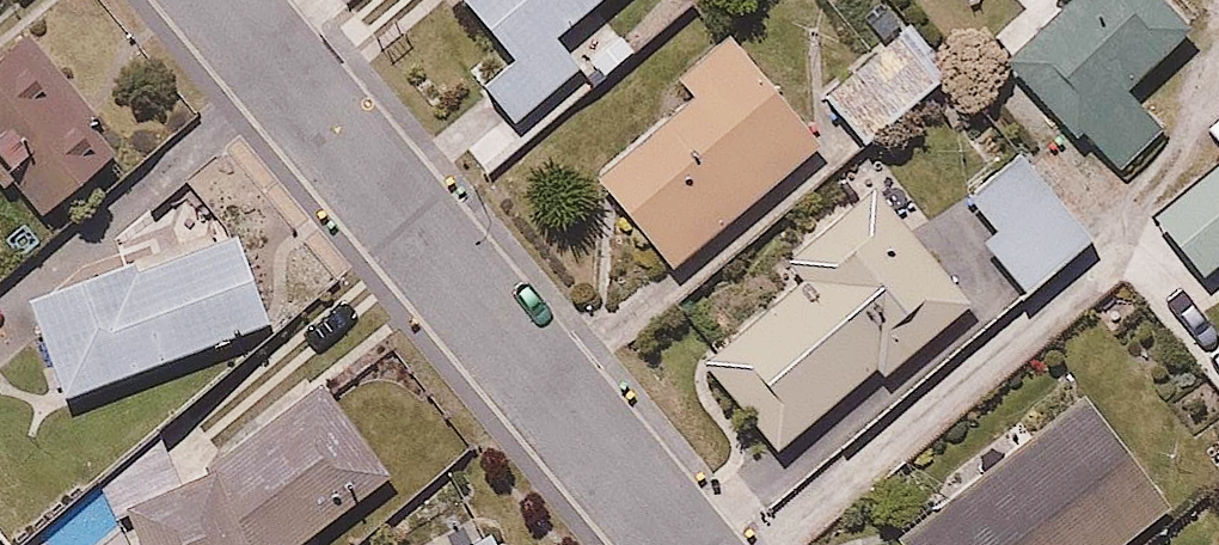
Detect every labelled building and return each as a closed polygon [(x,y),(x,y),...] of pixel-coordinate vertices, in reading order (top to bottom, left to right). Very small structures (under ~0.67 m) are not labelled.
[(506,64),(476,89),(513,132),(582,74),(556,44),(608,0),(452,0),(506,64)] [(1199,15),(1185,0),(1014,0),(1021,6),(993,34),(1121,165),(1164,124),(1127,86),(1199,15)] [(871,149),(944,74),(900,30),(826,105),(871,149)] [(40,218),(112,156),(87,128),(97,120),(25,35),(0,56),(0,173),(40,218)] [(817,146),(726,41),(673,87),(685,100),(594,179),(673,270),(817,146)] [(1158,214),(1206,264),(1218,251),(1218,155),(1158,214)] [(1091,238),(1020,159),(965,201),(997,233),(982,246),(1029,293),(1091,238)] [(891,370),(973,303),(871,179),(779,254),(797,276),(709,348),(783,439),(881,358),(891,370)] [(24,305),(59,408),(264,339),(229,236),(24,305)] [(129,522),(139,544),(316,544),(394,491),(313,395),(191,499),(129,522)] [(1079,401),(899,542),(901,544),(1123,544),(1167,511),(1079,401)] [(1200,441),(1218,463),(1218,424),(1200,441)]
